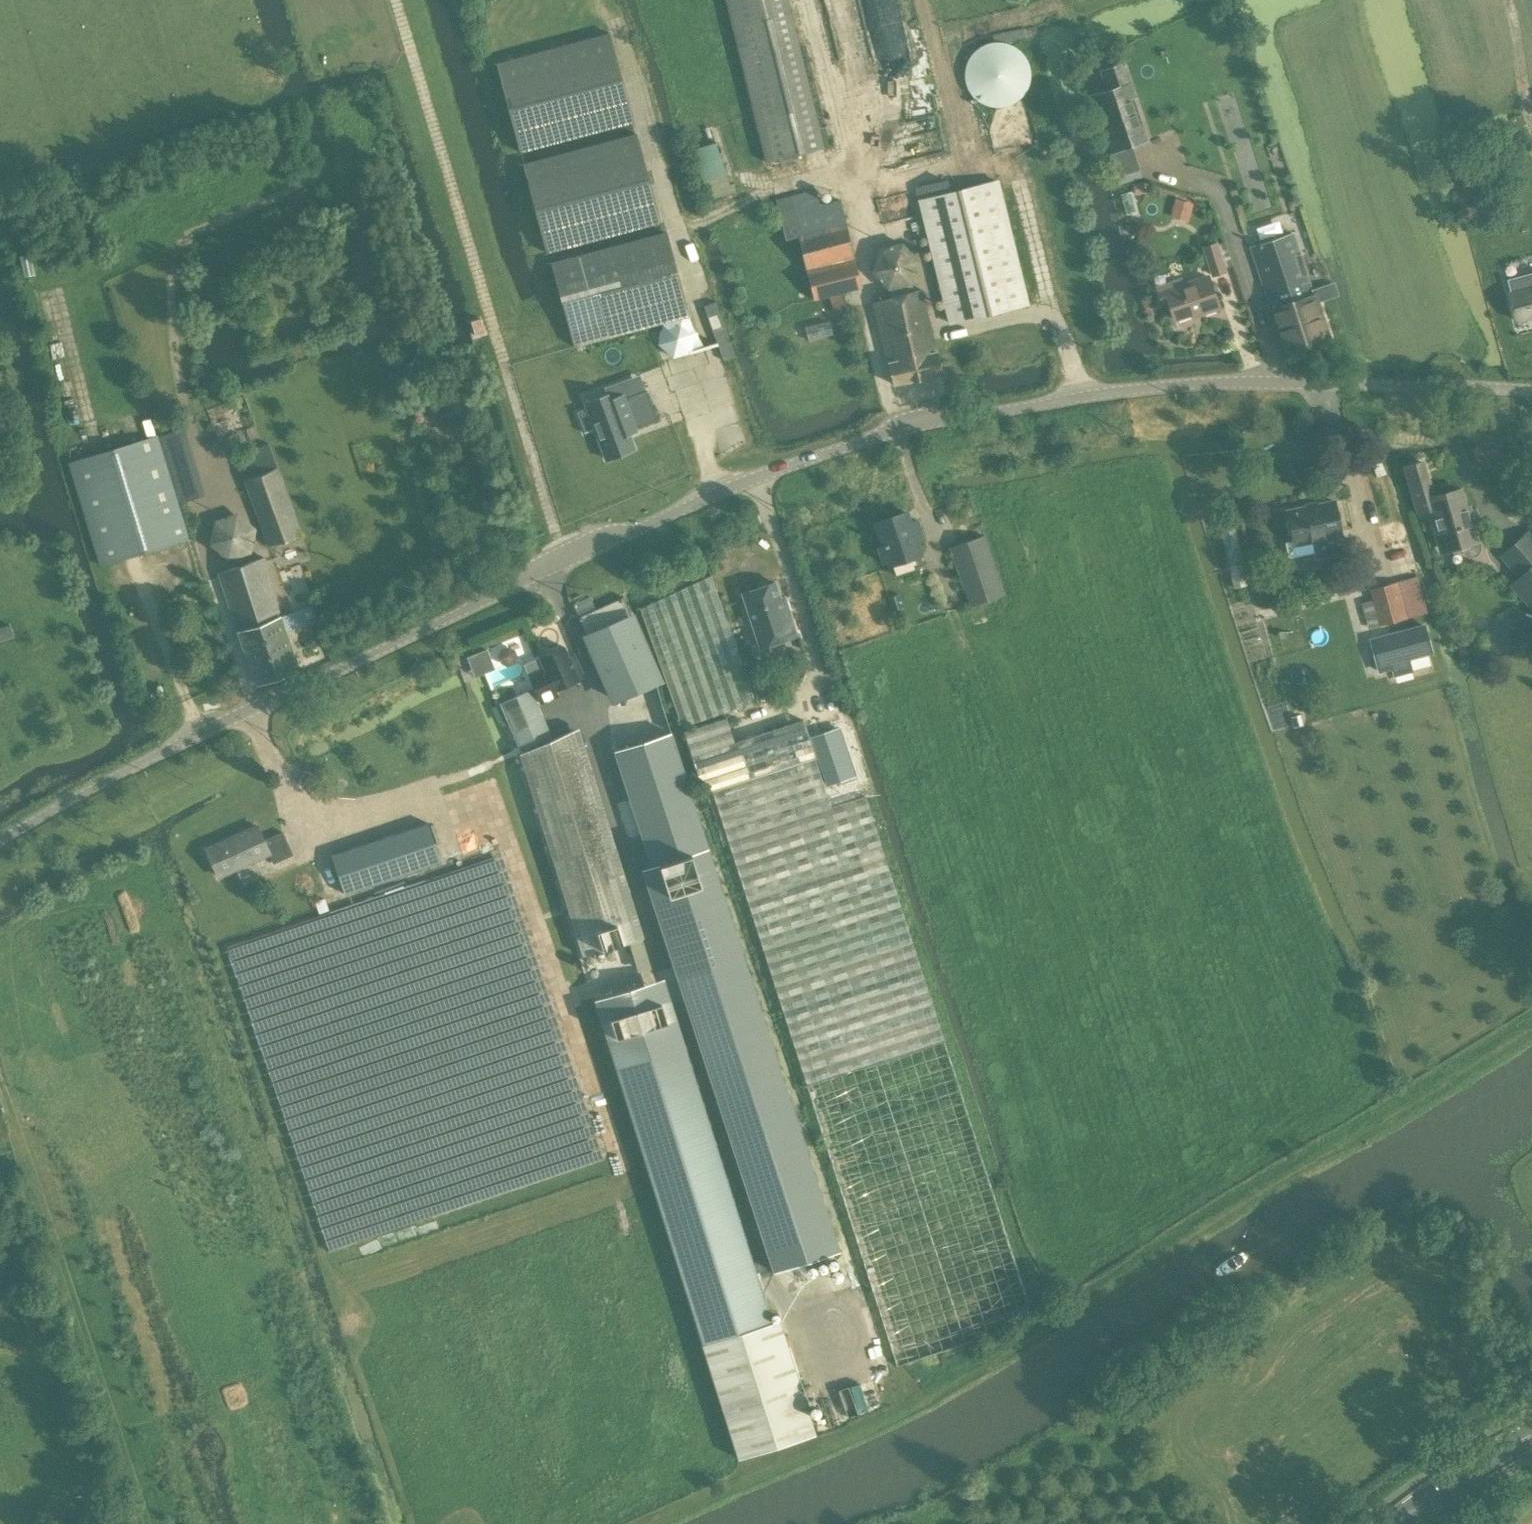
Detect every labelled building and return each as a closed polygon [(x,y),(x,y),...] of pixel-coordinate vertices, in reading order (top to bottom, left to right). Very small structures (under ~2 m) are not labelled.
[(824,147),(789,0),(728,0),(766,160),(824,147)] [(609,34),(497,64),(520,151),(633,121),(609,34)] [(1031,77),(1031,76),(1030,69),(1028,63),(1025,58),(1020,53),(1016,50),(1009,47),(1005,46),(998,46),(994,46),(988,48),(981,52),(976,56),(973,60),(971,66),(969,71),(969,76),(969,82),(971,88),(974,93),(977,97),(980,100),(986,104),(991,106),(999,107),(1005,107),(1011,105),(1016,102),(1021,98),(1025,94),(1028,88),(1030,83),(1031,77)] [(1100,70),(1106,89),(1090,95),(1109,153),(1147,141),(1134,99),(1137,98),(1125,62),(1100,70)] [(636,134),(523,164),(546,252),(660,222),(636,134)] [(1027,303),(997,180),(949,191),(946,179),(915,187),(949,323),(1027,303)] [(861,288),(840,199),(819,204),(816,189),(776,199),(785,239),(799,236),(814,299),(829,296),(833,311),(846,308),(842,292),(861,288)] [(666,232),(552,263),(575,346),(664,322),(665,328),(663,329),(673,356),(673,357),(697,350),(690,322),(666,232)] [(1317,300),(1335,295),(1337,294),(1333,283),(1311,289),(1293,232),(1250,247),(1271,309),(1269,310),(1282,351),(1327,336),(1317,300)] [(1217,242),(1203,247),(1212,277),(1226,272),(1225,267),(1232,265),(1225,242),(1217,244),(1217,242)] [(913,284),(920,260),(902,243),(877,247),(870,273),(887,290),(913,284)] [(1509,279),(1512,289),(1509,290),(1517,320),(1531,317),(1531,273),(1509,279)] [(1180,279),(1158,287),(1162,298),(1162,300),(1167,298),(1175,320),(1201,311),(1202,314),(1219,308),(1208,277),(1182,285),(1180,279)] [(936,351),(921,289),(874,302),(888,362),(887,362),(893,385),(943,374),(937,351),(936,351)] [(723,360),(734,356),(735,356),(716,301),(704,305),(723,360)] [(483,332),(480,320),(471,322),(475,335),(483,332)] [(587,409),(578,412),(585,431),(584,432),(584,433),(595,429),(606,459),(634,449),(628,431),(634,429),(634,431),(636,431),(635,428),(657,419),(646,390),(645,390),(624,398),(623,395),(617,397),(609,400),(607,395),(585,403),(587,409)] [(157,436),(71,462),(103,565),(189,539),(178,504),(157,436)] [(301,534),(269,443),(235,455),(244,479),(268,546),(301,534)] [(1422,462),(1404,467),(1409,484),(1418,512),(1428,509),(1440,551),(1451,548),(1460,545),(1461,550),(1464,554),(1468,557),(1474,557),(1478,555),(1480,550),(1480,545),(1474,523),(1470,524),(1460,489),(1432,497),(1427,479),(1422,462)] [(1291,540),(1283,542),(1286,557),(1312,552),(1313,558),(1342,553),(1339,541),(1332,542),(1331,536),(1339,535),(1332,501),(1285,511),(1287,522),(1285,522),(1287,534),(1289,533),(1291,540)] [(906,512),(876,523),(884,545),(877,547),(883,564),(890,561),(891,565),(921,554),(915,537),(922,534),(917,519),(909,522),(906,512)] [(1529,531),(1500,556),(1519,577),(1511,585),(1531,608),(1531,534),(1529,531)] [(950,547),(971,606),(1005,594),(984,535),(950,547)] [(280,614),(265,559),(241,565),(219,572),(238,631),(237,632),(256,685),(299,670),(286,633),(320,621),(313,603),(280,614)] [(755,702),(711,574),(640,607),(682,727),(755,702)] [(1397,581),(1369,589),(1379,626),(1407,618),(1398,585),(1397,581)] [(742,593),(760,648),(797,636),(786,604),(782,605),(775,582),(742,593)] [(640,636),(623,597),(595,609),(591,598),(575,604),(580,615),(578,616),(614,699),(640,687),(659,679),(640,636)] [(0,627),(0,640),(14,636),(10,624),(0,627)] [(1424,625),(1371,640),(1379,671),(1393,667),(1395,675),(1411,670),(1408,658),(1431,652),(1424,625)] [(564,647),(539,657),(524,664),(541,704),(558,697),(555,691),(584,676),(575,653),(567,655),(564,647)] [(550,734),(531,690),(500,702),(520,747),(550,734)] [(734,742),(726,718),(683,732),(703,794),(712,792),(897,1366),(988,1337),(985,1324),(1030,1310),(865,797),(831,808),(803,720),(734,742)] [(857,775),(840,726),(810,736),(827,785),(857,775)] [(572,730),(520,754),(585,954),(629,942),(637,968),(649,965),(641,938),(646,937),(640,919),(581,735),(572,730)] [(841,1247),(671,730),(614,749),(652,865),(659,863),(669,892),(653,898),(774,1269),(841,1247)] [(427,823),(332,855),(345,893),(439,862),(439,861),(433,843),(427,823)] [(205,849),(219,879),(271,856),(258,825),(205,849)] [(633,988),(596,1000),(608,1038),(704,1344),(703,1344),(739,1457),(814,1434),(779,1320),(771,1323),(675,1017),(645,1026),(633,988)] [(1527,1371),(1522,1362),(1511,1368),(1517,1377),(1527,1371)]
